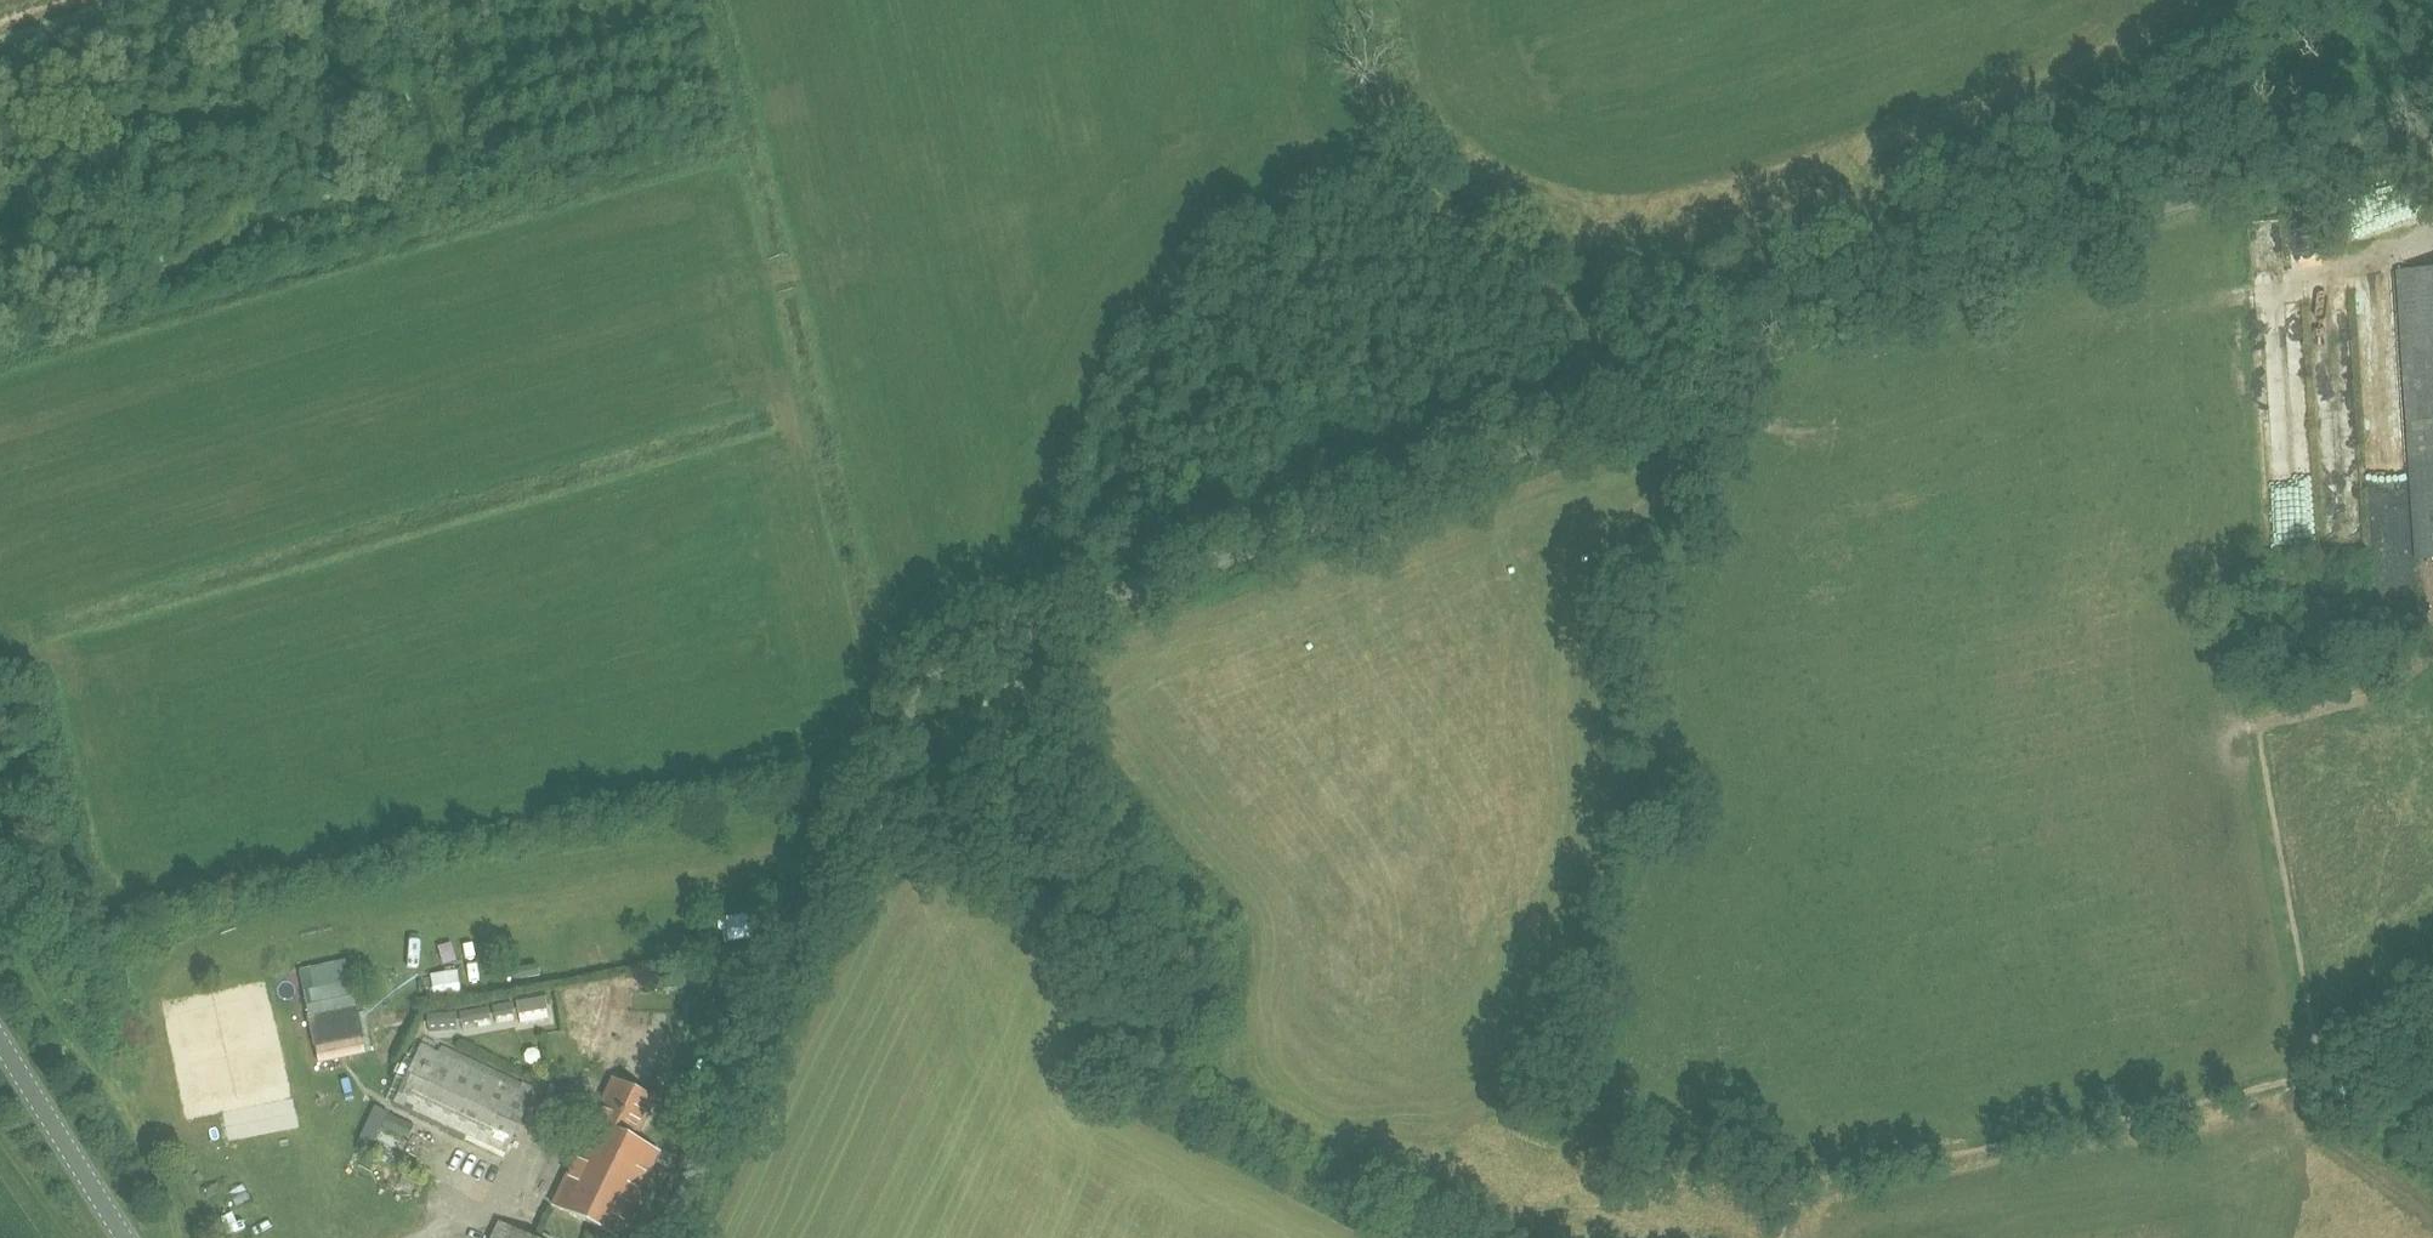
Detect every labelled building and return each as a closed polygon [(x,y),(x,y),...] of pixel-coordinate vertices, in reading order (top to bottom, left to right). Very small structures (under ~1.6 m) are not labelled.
[(2286,269),(2295,269),(2291,227),(2282,228),(2286,269)] [(2399,273),(2417,558),(2432,557),(2432,271),(2399,273)] [(2362,305),(2332,307),(2337,402),(2366,401),(2362,305)] [(309,1020),(355,1010),(350,986),(304,995),(309,1020)] [(207,1115),(295,1096),(274,1002),(186,1021),(207,1115)] [(318,1064),(365,1054),(355,1010),(309,1020),(318,1064)] [(503,1156),(532,1097),(421,1044),(392,1103),(503,1156)] [(618,1237),(659,1152),(634,1140),(654,1099),(614,1079),(553,1206),(618,1237)] [(500,1224),(493,1237),(530,1237),(500,1224)]
